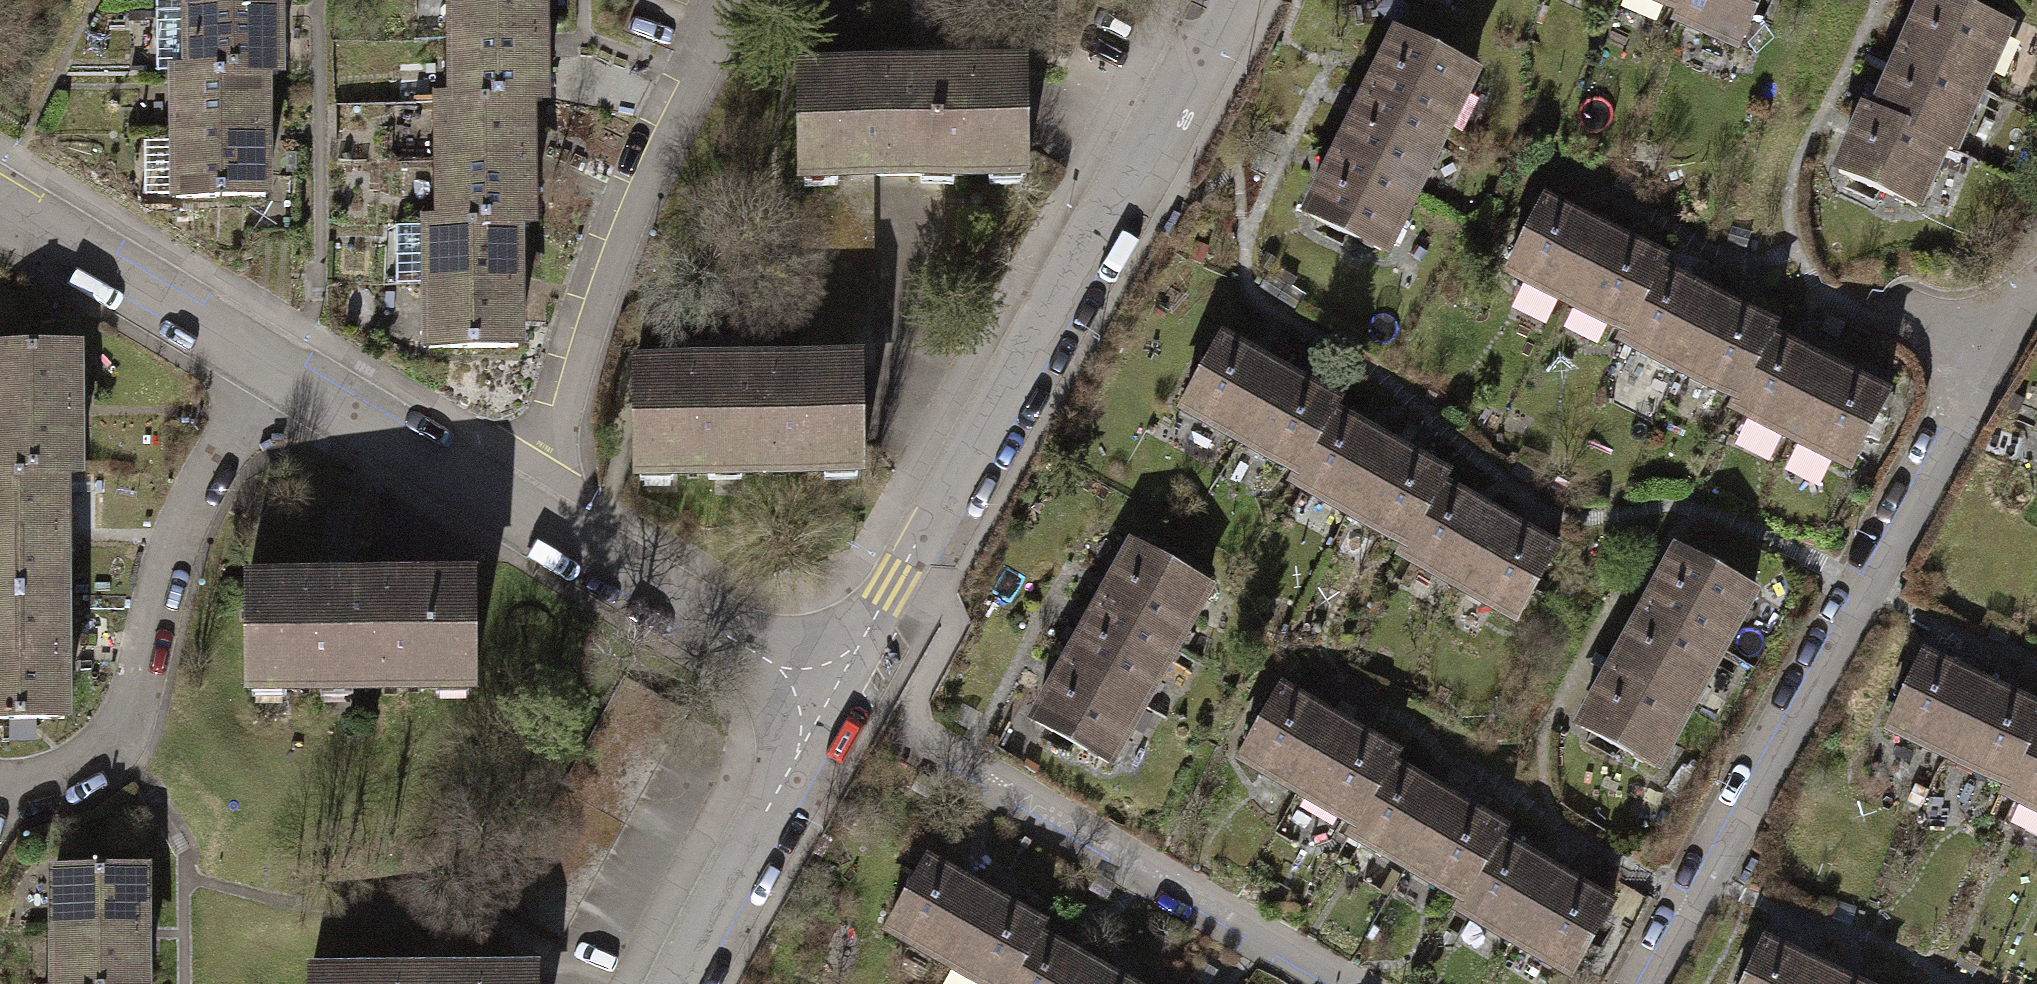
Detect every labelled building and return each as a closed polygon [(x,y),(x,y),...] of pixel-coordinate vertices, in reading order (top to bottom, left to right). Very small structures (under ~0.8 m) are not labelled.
[(185,12),(272,9),(272,0),(185,0),(185,12)] [(451,36),(542,36),(541,0),(450,0),(451,36)] [(1675,9),(1679,0),(1654,0),(1675,9)] [(1675,9),(1671,18),(1734,46),(1754,0),(1679,0),(1675,9)] [(1901,52),(1975,86),(2004,23),(1954,0),(1925,0),(1901,52)] [(186,36),(187,71),(258,69),(274,69),(272,9),(185,12),(153,12),(153,37),(186,36)] [(1395,30),(1363,92),(1439,131),(1471,69),(1395,30)] [(542,97),(542,36),(451,36),(451,98),(524,97),(542,97)] [(1901,52),(1874,112),(1943,144),(1948,146),(1975,86),(1901,52)] [(172,72),(174,134),(260,132),(258,69),(187,71),(172,72)] [(800,72),(801,174),(867,173),(1025,173),(1024,71),(800,72)] [(1363,92),(1332,152),(1408,191),(1439,131),(1363,92)] [(438,98),(438,161),(525,161),(524,97),(451,98),(438,98)] [(1915,205),(1943,144),(1874,112),(1865,108),(1837,170),(1915,205)] [(261,194),(260,132),(174,134),(175,196),(261,194)] [(1376,252),(1408,191),(1332,152),(1301,213),(1376,252)] [(525,222),(525,161),(438,161),(439,222),(513,222),(525,222)] [(801,174),(801,207),(867,207),(867,173),(801,174)] [(294,175),(268,174),(265,232),(291,233),(294,175)] [(1508,269),(1568,299),(1603,230),(1544,200),(1508,269)] [(801,207),(801,241),(867,241),(867,207),(801,207)] [(426,255),(426,284),(514,283),(513,222),(439,222),(393,223),(393,255),(426,255)] [(1660,259),(1603,230),(1568,299),(1624,328),(1654,269),(1660,259)] [(1620,336),(1679,366),(1713,300),(1654,269),(1624,328),(1620,336)] [(514,345),(514,283),(426,284),(426,345),(514,345)] [(801,300),(802,333),(868,332),(867,300),(801,300)] [(1769,328),(1713,300),(1679,366),(1735,394),(1766,333),(1769,328)] [(868,366),(868,332),(802,333),(802,367),(859,367),(868,366)] [(1730,404),(1789,434),(1825,363),(1766,333),(1735,394),(1730,404)] [(1182,406),(1238,438),(1277,371),(1220,338),(1182,406)] [(73,409),(73,346),(0,346),(0,409),(73,409)] [(1885,394),(1825,363),(1789,434),(1849,465),(1885,394)] [(802,367),(634,368),(634,468),(860,467),(859,367),(802,367)] [(1333,403),(1277,371),(1238,438),(1295,470),(1329,411),(1333,403)] [(73,409),(0,409),(0,472),(60,472),(73,472),(73,409)] [(1290,478),(1347,511),(1386,444),(1329,411),(1295,470),(1290,478)] [(1442,477),(1386,444),(1347,511),(1404,543),(1439,483),(1442,477)] [(60,532),(60,472),(0,472),(0,533),(60,532)] [(1400,550),(1457,583),(1496,515),(1439,483),(1404,543),(1400,550)] [(1554,549),(1496,515),(1457,583),(1515,616),(1554,549)] [(60,532),(0,533),(0,594),(60,594),(60,532)] [(1133,544),(1099,603),(1173,645),(1207,586),(1133,544)] [(1681,548),(1645,611),(1718,651),(1754,588),(1681,548)] [(472,584),(245,583),(244,683),(472,685),(472,584)] [(60,655),(60,594),(0,594),(0,655),(60,655)] [(1099,603),(1066,661),(1140,703),(1173,645),(1099,603)] [(1645,611),(1613,668),(1685,709),(1718,651),(1645,611)] [(60,655),(0,655),(0,717),(61,717),(60,655)] [(1887,728),(1950,756),(1981,687),(1918,659),(1887,728)] [(1106,762),(1140,703),(1066,661),(1032,720),(1106,762)] [(1652,769),(1685,709),(1613,668),(1579,728),(1652,769)] [(623,682),(607,710),(663,742),(679,714),(623,682)] [(1981,687),(1950,756),(2009,782),(2034,725),(2036,719),(2036,712),(1981,687)] [(1240,756),(1297,790),(1337,723),(1280,689),(1240,756)] [(649,768),(663,742),(607,710),(592,736),(649,768)] [(1297,790),(1352,822),(1387,764),(1392,755),(1337,723),(1297,790)] [(2034,725),(2009,782),(2003,795),(2036,810),(2036,726),(2034,725)] [(592,736),(578,762),(634,794),(649,768),(592,736)] [(618,823),(634,794),(578,762),(561,791),(618,823)] [(1443,798),(1387,764),(1352,822),(1348,830),(1405,863),(1443,798)] [(1405,863),(1461,896),(1495,838),(1499,831),(1443,798),(1405,863)] [(1551,871),(1495,838),(1461,896),(1455,905),(1511,938),(1551,871)] [(886,929),(945,962),(984,891),(924,859),(886,929)] [(55,867),(55,931),(143,930),(143,867),(55,867)] [(1609,905),(1551,871),(1511,938),(1569,972),(1609,905)] [(984,891),(945,962),(985,983),(1007,983),(1034,935),(1041,922),(984,891)] [(143,930),(55,931),(55,983),(144,983),(143,930)] [(1091,966),(1034,935),(1007,983),(1081,983),(1091,966)] [(1821,968),(1758,941),(1739,983),(1814,983),(1821,968)] [(1091,966),(1081,983),(1124,983),(1091,966)] [(1821,968),(1814,983),(1857,983),(1821,968)] [(529,971),(309,972),(309,983),(529,983),(529,971)]
